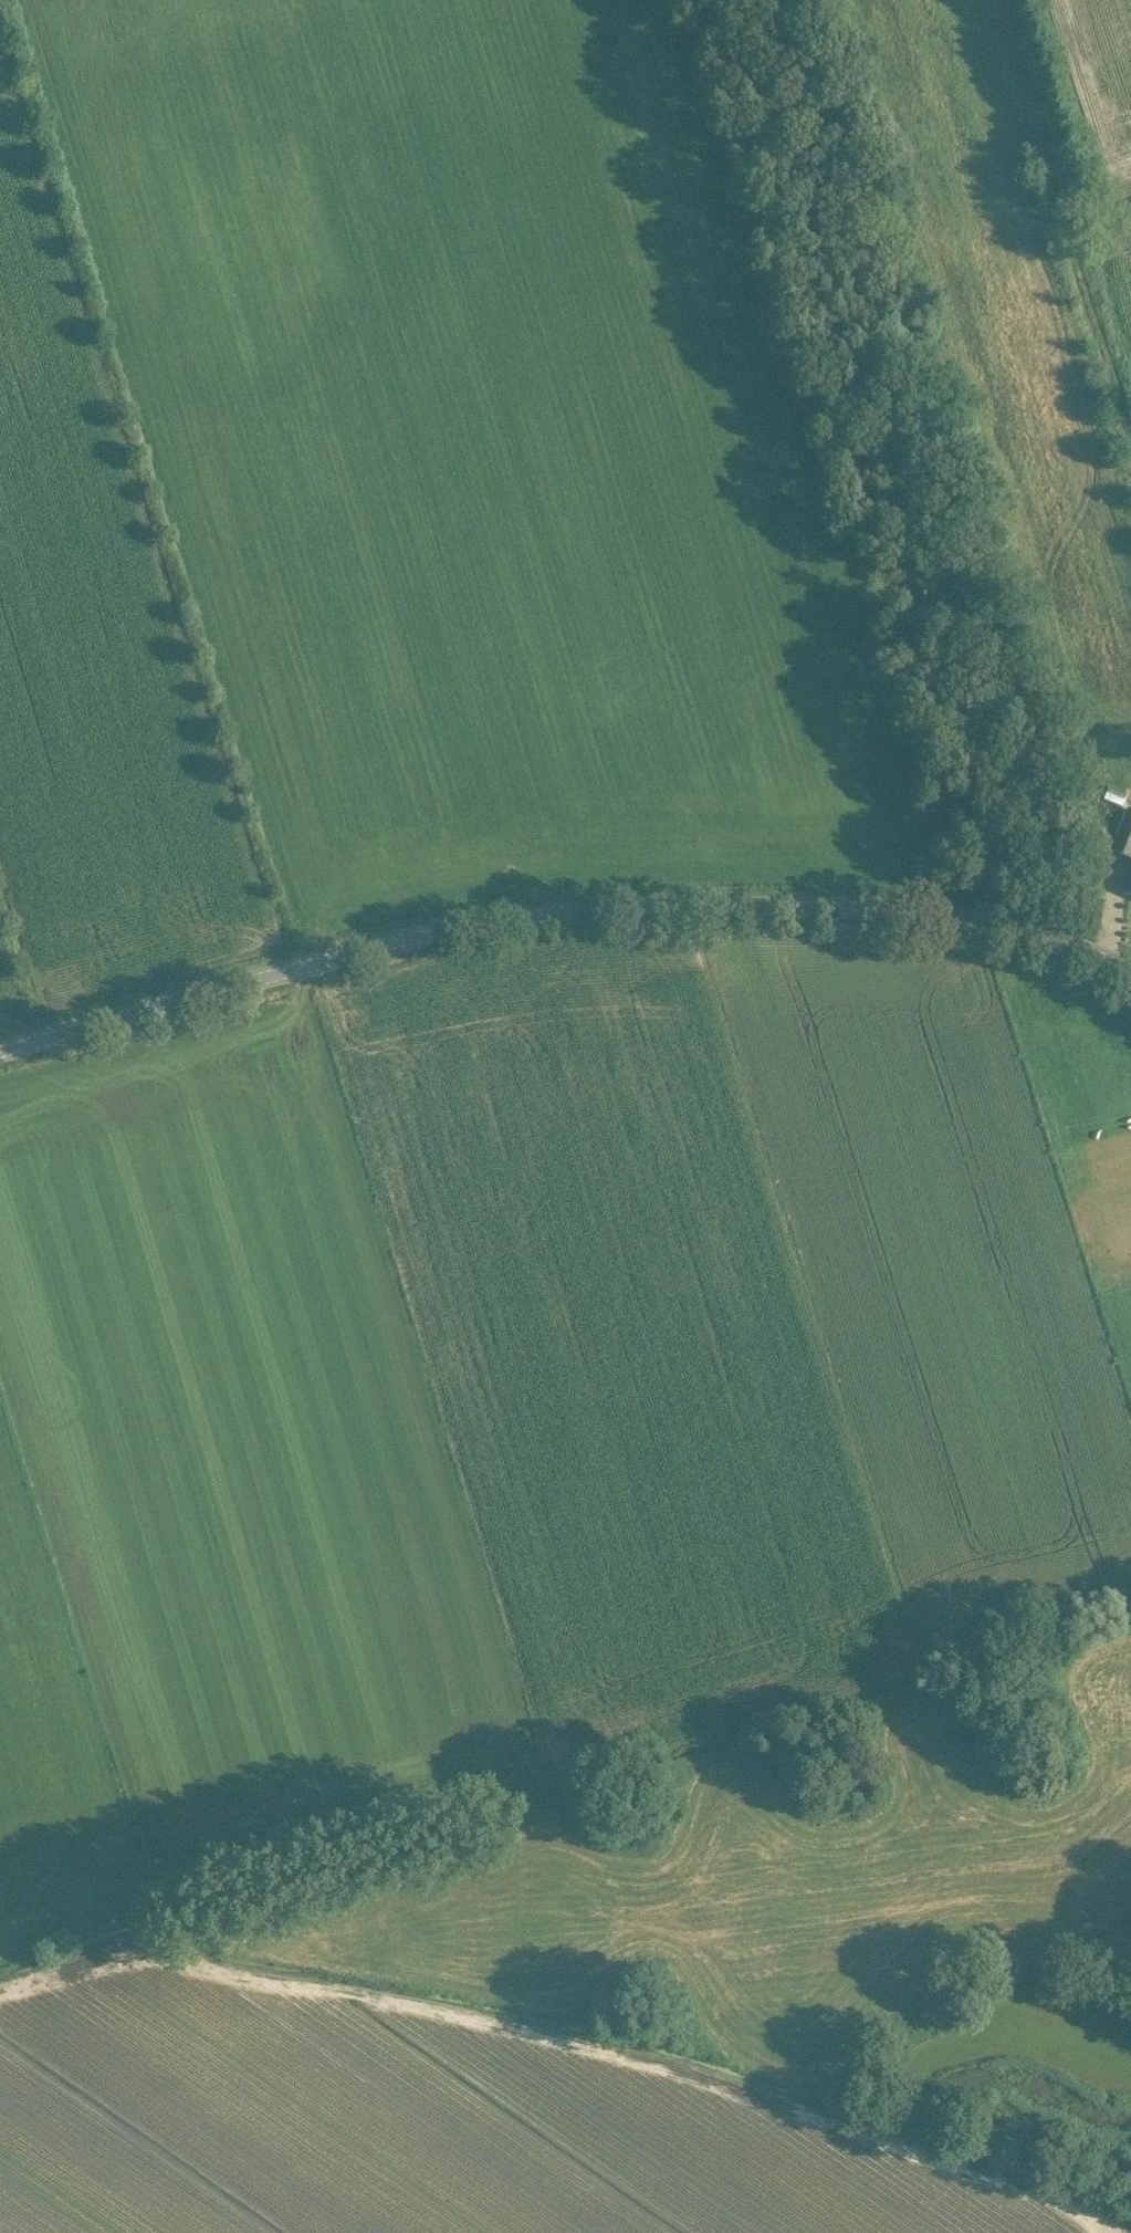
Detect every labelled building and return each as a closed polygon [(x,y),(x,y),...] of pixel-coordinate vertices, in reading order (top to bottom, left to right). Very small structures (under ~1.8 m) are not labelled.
[(1111,770),(1108,779),(1127,786),(1130,777),(1111,770)] [(1130,859),(1130,811),(1128,810),(1111,850),(1130,859)]
